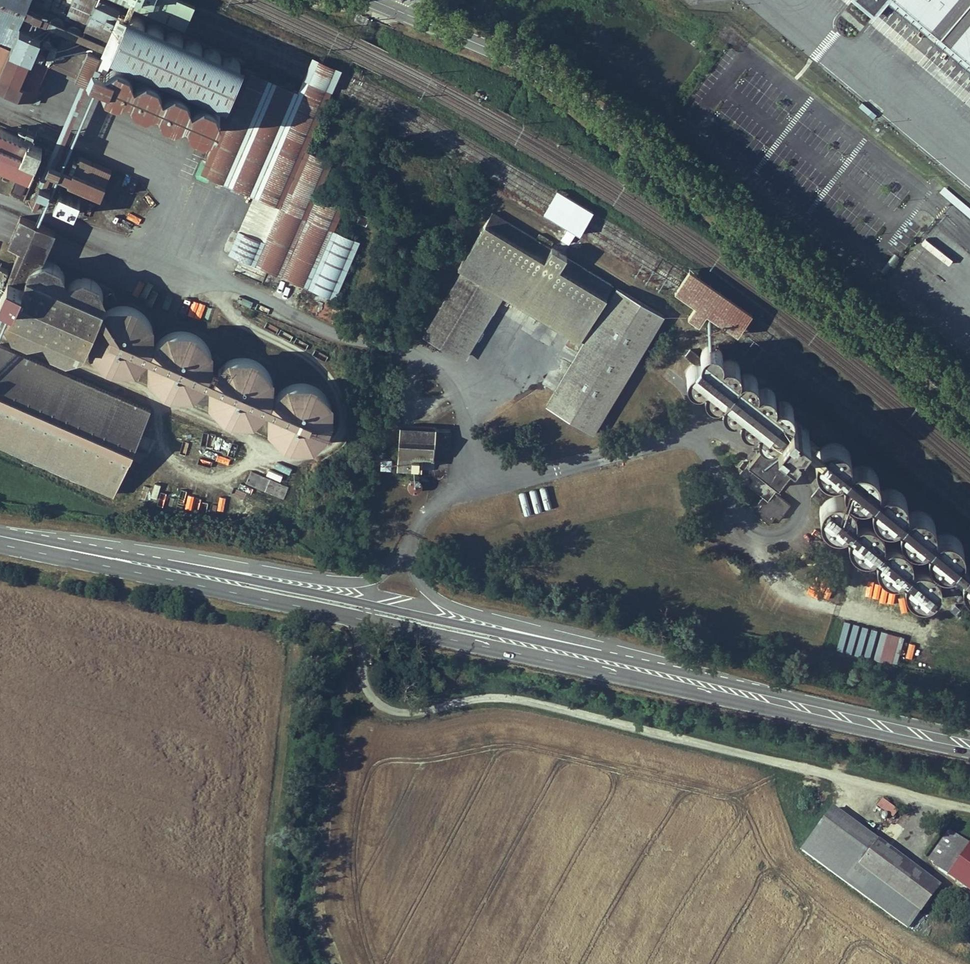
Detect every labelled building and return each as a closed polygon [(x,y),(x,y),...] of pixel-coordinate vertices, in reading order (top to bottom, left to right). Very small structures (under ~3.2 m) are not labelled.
[(87,74),(98,48),(44,25),(48,14),(26,5),(28,0),(0,0),(0,38),(43,56),(87,74)] [(66,5),(110,25),(121,0),(68,0),(66,5)] [(855,6),(876,24),(891,5),(969,70),(969,0),(860,0),(855,6)] [(519,12),(509,5),(507,8),(518,14),(519,12)] [(72,11),(70,11),(67,11),(65,12),(64,14),(63,16),(63,19),(64,21),(66,22),(68,23),(71,23),(73,22),(74,21),(76,19),(76,17),(75,14),(74,12),(72,11)] [(134,14),(132,14),(129,14),(127,15),(125,16),(124,18),(123,20),(122,22),(121,24),(122,26),(122,28),(123,30),(125,32),(126,33),(128,34),(130,34),(133,34),(135,34),(137,33),(138,32),(140,30),(141,28),(141,26),(142,24),(141,22),(140,20),(139,18),(138,16),(136,15),(134,14)] [(90,19),(88,18),(85,19),(83,20),(82,22),(81,24),(81,27),(82,29),(84,30),(86,31),(89,31),(91,30),(93,29),(94,27),(94,24),(94,22),(92,20),(90,19)] [(105,24),(103,24),(100,24),(98,26),(97,27),(96,30),(96,32),(97,34),(99,36),(101,37),(104,37),(106,36),(108,34),(109,32),(109,30),(109,28),(107,26),(105,24)] [(179,49),(180,47),(180,50),(181,52),(182,55),(184,57),(187,58),(190,59),(193,58),(195,57),(197,55),(199,53),(200,50),(200,47),(199,45),(198,42),(196,40),(193,39),(190,39),(187,39),(185,40),(183,42),(181,44),(181,42),(181,40),(180,38),(179,36),(177,35),(175,34),(173,33),(171,33),(169,33),(167,34),(165,35),(164,37),(164,35),(164,32),(163,30),(162,28),(160,26),(158,25),(155,24),(153,24),(151,25),(149,26),(147,27),(145,29),(144,31),(144,34),(144,36),(145,38),(146,40),(148,42),(150,43),(152,44),(154,44),(157,44),(159,43),(161,41),(162,39),(162,42),(162,45),(163,48),(165,50),(168,52),(171,52),(174,52),(176,51),(179,49)] [(127,38),(125,37),(123,38),(121,38),(120,39),(118,40),(117,42),(116,43),(115,45),(115,47),(115,49),(115,51),(116,52),(117,54),(119,55),(120,56),(122,57),(124,57),(126,57),(128,57),(129,56),(131,55),(132,54),(134,52),(134,51),(135,49),(135,47),(135,45),(134,43),(133,42),(132,40),(130,39),(129,38),(127,38)] [(0,38),(0,71),(31,84),(43,56),(0,38)] [(222,58),(220,61),(220,58),(220,56),(220,53),(219,51),(217,49),(215,48),(212,47),(210,47),(208,47),(205,48),(203,50),(202,52),(201,54),(200,57),(200,59),(201,61),(202,63),(204,65),(206,67),(209,67),(211,67),(213,67),(216,66),(218,64),(219,62),(219,65),(219,68),(220,71),(222,73),(224,75),(227,75),(230,75),(233,75),(235,73),(237,71),(238,68),(239,65),(238,62),(237,60),(235,58),(232,56),(230,56),(227,56),(224,57),(222,58)] [(147,48),(145,48),(142,48),(140,49),(138,51),(136,53),(135,55),(135,58),(135,61),(137,63),(138,65),(141,66),(143,67),(146,67),(148,66),(151,65),(153,63),(154,61),(154,58),(154,55),(153,53),(152,51),(150,49),(147,48)] [(338,64),(310,52),(307,60),(303,69),(301,74),(329,86),(331,81),(335,72),(338,64)] [(175,69),(175,68),(175,66),(175,63),(174,61),(173,59),(171,57),(169,56),(167,56),(164,56),(162,57),(160,58),(158,59),(157,61),(156,64),(156,66),(156,68),(157,71),(159,73),(161,74),(163,75),(165,75),(168,75),(170,75),(172,73),(174,72),(175,69)] [(175,68),(175,69),(174,72),(175,75),(176,78),(178,80),(181,81),(184,82),(187,81),(189,80),(192,79),(193,76),(194,74),(194,72),(194,70),(193,67),(192,66),(191,64),(189,63),(186,62),(184,62),(182,62),(180,63),(178,64),(176,66),(175,68)] [(228,254),(334,301),(361,240),(333,228),(344,204),(318,193),(333,159),(302,145),(329,86),(301,74),(294,88),(246,66),(205,159),(197,156),(191,170),(193,176),(204,181),(206,176),(279,209),(264,243),(238,232),(228,254)] [(194,74),(193,76),(193,79),(193,81),(194,83),(195,85),(197,87),(199,88),(201,89),(203,89),(205,88),(207,88),(209,86),(211,85),(212,83),(212,81),(213,78),(212,76),(211,74),(210,72),(208,71),(206,70),(204,69),(201,69),(199,70),(197,71),(195,72),(194,74)] [(0,71),(0,86),(37,102),(43,89),(31,84),(0,71)] [(212,83),(211,85),(210,87),(211,90),(212,93),(214,95),(216,97),(219,98),(222,98),(224,97),(227,96),(229,94),(230,91),(231,88),(230,85),(229,83),(227,80),(225,79),(222,78),(219,78),(216,79),(214,81),(212,83)] [(0,127),(0,160),(29,173),(42,145),(0,127)] [(72,145),(70,144),(67,145),(65,146),(64,148),(63,150),(63,152),(64,154),(66,156),(68,157),(71,157),(73,156),(75,155),(76,153),(76,150),(76,148),(74,146),(72,145)] [(125,166),(93,152),(82,177),(114,191),(125,166)] [(75,163),(65,159),(63,164),(73,168),(75,163)] [(64,169),(62,168),(60,169),(58,170),(56,172),(56,174),(56,176),(57,178),(58,180),(61,180),(63,180),(65,180),(67,178),(68,176),(68,174),(67,172),(66,170),(64,169)] [(28,183),(17,178),(11,189),(23,195),(28,183)] [(65,185),(56,181),(54,186),(63,190),(65,185)] [(56,189),(53,188),(51,189),(49,190),(48,192),(47,194),(47,196),(48,198),(50,200),(52,201),(55,201),(57,200),(59,199),(60,196),(60,194),(59,192),(58,190),(56,189)] [(598,212),(558,189),(554,196),(549,204),(546,210),(574,227),(567,238),(575,242),(582,231),(586,233),(589,228),(594,219),(598,212)] [(89,209),(68,201),(63,215),(83,224),(89,209)] [(389,209),(379,204),(376,212),(385,217),(389,209)] [(463,263),(526,306),(562,252),(499,210),(463,263)] [(62,226),(27,211),(25,216),(60,231),(62,226)] [(60,231),(25,216),(22,223),(57,238),(60,231)] [(28,243),(51,252),(57,238),(22,223),(17,238),(28,243)] [(54,256),(49,258),(51,252),(28,243),(8,291),(30,301),(26,304),(23,310),(23,314),(23,318),(23,321),(25,324),(28,329),(32,332),(36,333),(41,334),(44,334),(49,333),(51,331),(55,328),(57,325),(60,325),(60,330),(60,334),(63,339),(66,343),(71,346),(75,347),(81,347),(86,346),(90,343),(93,341),(96,336),(97,332),(97,328),(96,324),(95,321),(94,318),(90,314),(92,309),(96,310),(100,309),(105,307),(109,304),(112,300),(113,295),(114,291),(114,289),(112,284),(111,281),(107,277),(102,274),(99,273),(96,272),(89,273),(85,276),(83,277),(80,280),(77,279),(77,274),(77,269),(74,264),(73,262),(70,259),(65,256),(59,255),(54,256)] [(615,288),(562,252),(526,306),(579,342),(615,288)] [(0,259),(0,288),(3,290),(14,265),(0,259)] [(708,283),(694,273),(690,280),(685,287),(679,296),(699,310),(711,318),(743,341),(748,332),(753,325),(758,318),(755,316),(730,298),(708,283)] [(711,318),(699,310),(693,320),(704,329),(711,318)] [(704,329),(693,320),(691,323),(703,331),(704,329)] [(263,334),(253,333),(252,341),(262,342),(263,334)] [(9,339),(0,359),(0,436),(131,490),(166,405),(9,339)] [(695,351),(688,359),(699,367),(705,359),(695,351)] [(722,352),(720,352),(718,352),(716,353),(714,354),(712,355),(711,356),(710,358),(709,360),(709,362),(709,364),(710,366),(710,368),(712,370),(713,371),(715,372),(717,373),(719,373),(721,373),(723,373),(725,372),(726,371),(728,370),(729,368),(730,366),(730,364),(730,362),(730,360),(730,358),(729,357),(727,355),(726,354),(724,353),(722,352)] [(745,371),(743,369),(741,367),(738,366),(735,366),(732,367),(730,368),(728,370),(726,373),(726,376),(726,379),(727,381),(728,384),(730,386),(733,387),(736,388),(738,387),(741,387),(743,385),(746,382),(747,379),(747,376),(747,374),(745,371)] [(694,376),(694,378),(694,380),(694,383),(695,384),(696,386),(698,388),(700,389),(702,390),(704,390),(706,390),(708,390),(710,389),(712,388),(713,387),(714,385),(715,383),(716,381),(716,379),(716,377),(715,375),(714,373),(713,371),(711,370),(709,369),(707,368),(705,368),(703,368),(701,369),(699,370),(698,371),(696,373),(695,374),(694,376)] [(762,384),(760,382),(757,380),(754,380),(751,380),(748,380),(746,382),(743,385),(742,388),(742,391),(743,393),(744,396),(746,398),(749,400),(751,400),(754,400),(757,400),(760,398),(762,396),(763,393),(763,390),(763,387),(762,384)] [(711,391),(711,393),(711,395),(711,397),(712,399),(713,400),(715,402),(717,403),(718,404),(720,404),(723,404),(725,404),(727,403),(728,402),(730,401),(731,399),(732,397),(733,395),(733,393),(733,391),(732,389),(731,387),(730,386),(728,384),(726,383),(724,383),(722,382),(720,383),(718,383),(716,384),(714,385),(713,387),(712,389),(711,391)] [(776,395),(774,394),(772,393),(770,393),(768,394),(765,394),(764,396),(762,397),(761,399),(760,401),(760,403),(760,405),(760,407),(761,409),(762,411),(765,413),(767,414),(769,414),(772,414),(774,414),(776,413),(777,412),(779,410),(780,408),(781,406),(781,404),(781,402),(780,400),(779,398),(778,396),(776,395)] [(741,396),(739,396),(737,396),(734,397),(732,398),(730,401),(729,402),(729,404),(728,407),(729,409),(729,411),(731,413),(732,415),(734,416),(737,417),(739,417),(741,417),(744,416),(746,415),(747,413),(749,411),(749,409),(750,407),(749,404),(749,402),(747,400),(746,398),(744,397),(741,396)] [(790,408),(788,407),(785,407),(782,408),(780,410),(778,412),(777,415),(776,417),(777,420),(778,423),(779,425),(781,426),(782,427),(783,427),(784,428),(785,428),(786,428),(787,428),(788,428),(789,428),(790,428),(791,427),(792,427),(793,426),(794,426),(794,425),(795,424),(796,422),(797,419),(797,416),(796,414),(795,411),(793,409),(790,408)] [(760,410),(758,409),(755,409),(753,410),(750,411),(749,413),(747,415),(746,417),(746,420),(746,422),(746,425),(748,427),(749,429),(751,430),(754,431),(756,431),(759,431),(761,431),(763,429),(767,425),(768,422),(768,419),(767,416),(765,413),(762,411),(760,410)] [(422,461),(446,461),(446,449),(459,449),(459,438),(474,438),(474,420),(459,419),(459,417),(423,417),(422,461)] [(764,440),(766,442),(769,444),(772,445),(773,445),(774,445),(775,445),(776,444),(778,444),(779,443),(780,443),(780,442),(781,442),(782,441),(782,440),(783,439),(783,438),(784,437),(784,436),(784,435),(784,434),(784,433),(784,431),(783,430),(783,429),(782,428),(781,427),(781,426),(779,425),(776,424),(773,423),(770,424),(767,425),(763,429),(762,433),(762,436),(764,440)] [(814,440),(795,424),(794,425),(794,426),(793,426),(792,427),(791,427),(790,428),(789,428),(788,428),(787,428),(786,428),(785,428),(784,428),(783,427),(782,427),(781,426),(781,427),(782,428),(783,429),(783,430),(784,431),(784,433),(784,434),(784,435),(784,436),(784,437),(783,438),(783,439),(782,440),(782,441),(781,442),(780,442),(780,443),(779,443),(778,444),(776,444),(775,445),(774,445),(773,445),(772,445),(771,447),(793,465),(802,453),(819,465),(819,464),(819,463),(819,462),(819,461),(819,460),(819,459),(820,459),(820,458),(820,457),(821,456),(821,455),(809,446),(814,440)] [(221,428),(219,435),(233,438),(234,432),(221,428)] [(215,439),(215,432),(194,431),(194,445),(224,447),(225,440),(215,439)] [(851,452),(849,449),(846,447),(842,446),(839,445),(835,446),(832,446),(828,448),(825,450),(823,452),(821,455),(821,456),(820,457),(820,458),(820,459),(819,459),(819,460),(819,461),(819,462),(819,463),(819,464),(819,465),(819,468),(820,471),(821,474),(823,476),(825,478),(828,480),(830,481),(833,482),(836,483),(839,483),(842,482),(845,481),(847,480),(850,478),(852,476),(853,475),(854,472),(856,468),(856,465),(856,461),(855,458),(853,455),(851,452)] [(793,465),(771,447),(751,473),(782,497),(801,471),(793,465)] [(403,459),(414,460),(414,449),(403,448),(403,459)] [(381,467),(393,466),(392,455),(381,455),(381,467)] [(278,464),(276,469),(289,474),(291,469),(278,464)] [(874,471),(870,470),(867,469),(863,469),(859,470),(856,472),(853,475),(852,476),(850,479),(849,482),(848,485),(848,488),(848,491),(849,494),(851,497),(853,500),(855,502),(858,503),(861,504),(864,505),(868,505),(871,504),(874,503),(877,502),(883,494),(884,490),(884,486),(883,483),(882,479),(880,476),(877,473),(874,471)] [(250,471),(245,483),(284,500),(289,487),(250,471)] [(782,497),(751,473),(747,478),(741,486),(766,506),(760,513),(763,521),(760,524),(773,533),(778,526),(783,529),(793,515),(777,502),(782,497)] [(165,482),(162,497),(168,498),(172,483),(165,482)] [(909,499),(908,497),(905,494),(903,493),(900,491),(897,491),(894,490),(891,490),(888,491),(885,492),(883,494),(877,502),(876,505),(875,508),(875,511),(876,514),(877,517),(879,519),(881,522),(883,524),(886,525),(889,527),(892,527),(895,527),(898,527),(901,526),(904,524),(906,522),(909,519),(910,517),(911,514),(912,511),(912,508),(912,505),(911,502),(909,499)] [(831,500),(823,493),(814,503),(823,511),(823,510),(824,508),(824,507),(826,505),(827,503),(828,502),(830,501),(831,500)] [(193,502),(193,497),(187,497),(186,510),(215,511),(215,505),(208,505),(208,503),(193,502)] [(160,498),(158,508),(165,509),(167,500),(160,498)] [(855,505),(853,503),(853,502),(851,501),(850,500),(848,499),(846,499),(843,498),(841,498),(839,498),(836,498),(834,499),(832,500),(831,500),(830,501),(828,502),(827,503),(826,505),(824,507),(824,508),(823,510),(823,511),(822,512),(822,514),(822,516),(822,518),(822,519),(822,521),(823,523),(824,526),(825,527),(826,529),(827,529),(828,530),(829,531),(830,532),(832,533),(833,534),(835,535),(838,535),(840,535),(842,535),(844,535),(845,535),(847,534),(848,534),(850,533),(851,532),(853,531),(853,530),(854,530),(854,529),(855,528),(856,527),(856,526),(857,526),(857,525),(858,522),(859,520),(859,519),(859,517),(859,516),(859,514),(859,513),(858,511),(857,509),(856,507),(855,505)] [(269,509),(268,517),(280,518),(281,510),(269,509)] [(924,514),(922,514),(921,514),(919,514),(918,514),(917,515),(916,515),(914,516),(913,516),(912,517),(911,517),(910,518),(909,519),(906,522),(906,523),(906,524),(905,526),(905,527),(904,528),(904,529),(904,531),(904,532),(904,533),(904,535),(904,536),(904,537),(905,539),(905,540),(906,541),(906,542),(907,543),(908,544),(908,545),(909,546),(910,547),(911,547),(912,548),(913,548),(914,549),(915,550),(916,550),(917,550),(918,551),(919,551),(920,551),(922,551),(923,551),(924,551),(926,551),(927,550),(928,550),(930,549),(931,549),(932,548),(933,548),(933,547),(934,547),(939,540),(939,539),(940,539),(940,538),(940,537),(940,536),(940,534),(941,533),(941,532),(941,531),(940,529),(940,527),(939,526),(939,525),(939,524),(938,522),(937,521),(936,520),(935,519),(934,518),(933,518),(932,517),(931,516),(930,516),(929,515),(928,515),(927,515),(926,514),(924,514)] [(885,530),(883,527),(881,525),(879,523),(876,522),(873,521),(870,521),(867,521),(864,522),(861,523),(858,524),(852,532),(851,535),(851,538),(851,541),(851,544),(853,547),(854,550),(856,552),(859,554),(861,556),(864,557),(867,558),(870,558),(874,557),(877,556),(879,555),(882,553),(885,550),(886,547),(887,544),(888,541),(888,538),(887,535),(886,532),(885,530)] [(953,536),(951,535),(949,535),(948,536),(946,536),(945,536),(944,537),(943,537),(942,538),(941,538),(940,539),(939,539),(939,540),(934,547),(934,548),(933,549),(933,550),(933,551),(933,553),(933,555),(933,557),(933,559),(934,560),(934,562),(936,564),(937,566),(938,567),(940,568),(941,569),(943,570),(945,571),(947,572),(948,572),(950,572),(951,572),(953,572),(954,572),(956,572),(958,571),(959,571),(960,570),(961,570),(961,569),(962,569),(963,568),(964,567),(965,566),(966,565),(967,563),(968,562),(968,561),(969,559),(969,558),(969,556),(969,554),(969,553),(969,551),(969,550),(969,548),(968,546),(967,544),(966,543),(965,542),(964,540),(962,539),(961,538),(959,537),(958,537),(957,536),(955,536),(953,536)] [(900,545),(898,545),(897,545),(896,545),(894,545),(892,546),(890,547),(889,548),(888,548),(886,549),(885,550),(884,551),(883,552),(883,553),(882,554),(881,556),(880,558),(880,560),(879,562),(879,563),(879,565),(880,567),(880,569),(880,570),(881,572),(882,573),(883,575),(885,577),(886,579),(889,580),(890,581),(893,582),(894,582),(896,582),(897,583),(898,583),(899,583),(900,583),(902,582),(903,582),(905,581),(907,580),(909,579),(916,570),(916,569),(917,568),(917,566),(917,564),(917,563),(917,560),(916,558),(915,556),(913,553),(912,551),(911,550),(909,548),(907,547),(904,546),(902,545),(900,545)] [(966,565),(965,566),(964,567),(963,568),(962,569),(961,569),(961,570),(960,570),(959,571),(969,580),(969,579),(969,578),(969,577),(969,576),(969,575),(969,568),(966,565)] [(928,567),(926,567),(925,567),(923,567),(922,568),(921,568),(920,568),(919,569),(918,569),(917,570),(916,570),(909,579),(908,580),(908,581),(908,583),(907,585),(908,587),(908,589),(908,591),(909,592),(909,594),(910,595),(911,596),(912,598),(913,599),(915,601),(917,602),(918,603),(920,603),(922,604),(924,604),(926,604),(927,604),(929,604),(931,604),(933,603),(934,602),(936,602),(937,601),(938,600),(939,599),(941,598),(941,597),(942,595),(943,594),(944,592),(944,590),(945,588),(945,586),(945,585),(945,583),(944,582),(944,580),(944,579),(943,578),(942,577),(941,575),(941,574),(940,573),(939,572),(938,571),(936,570),(935,569),(934,569),(933,569),(932,568),(931,568),(929,567),(928,567)] [(937,601),(942,605),(945,601),(941,597),(941,598),(939,599),(938,600),(937,601)] [(843,621),(836,651),(872,659),(872,660),(897,666),(904,636),(879,630),(879,629),(843,621)] [(879,849),(838,818),(805,861),(909,938),(923,919),(860,872),(879,849)] [(948,835),(926,865),(969,897),(969,851),(948,835)] [(860,872),(923,919),(941,895),(879,849),(860,872)]
